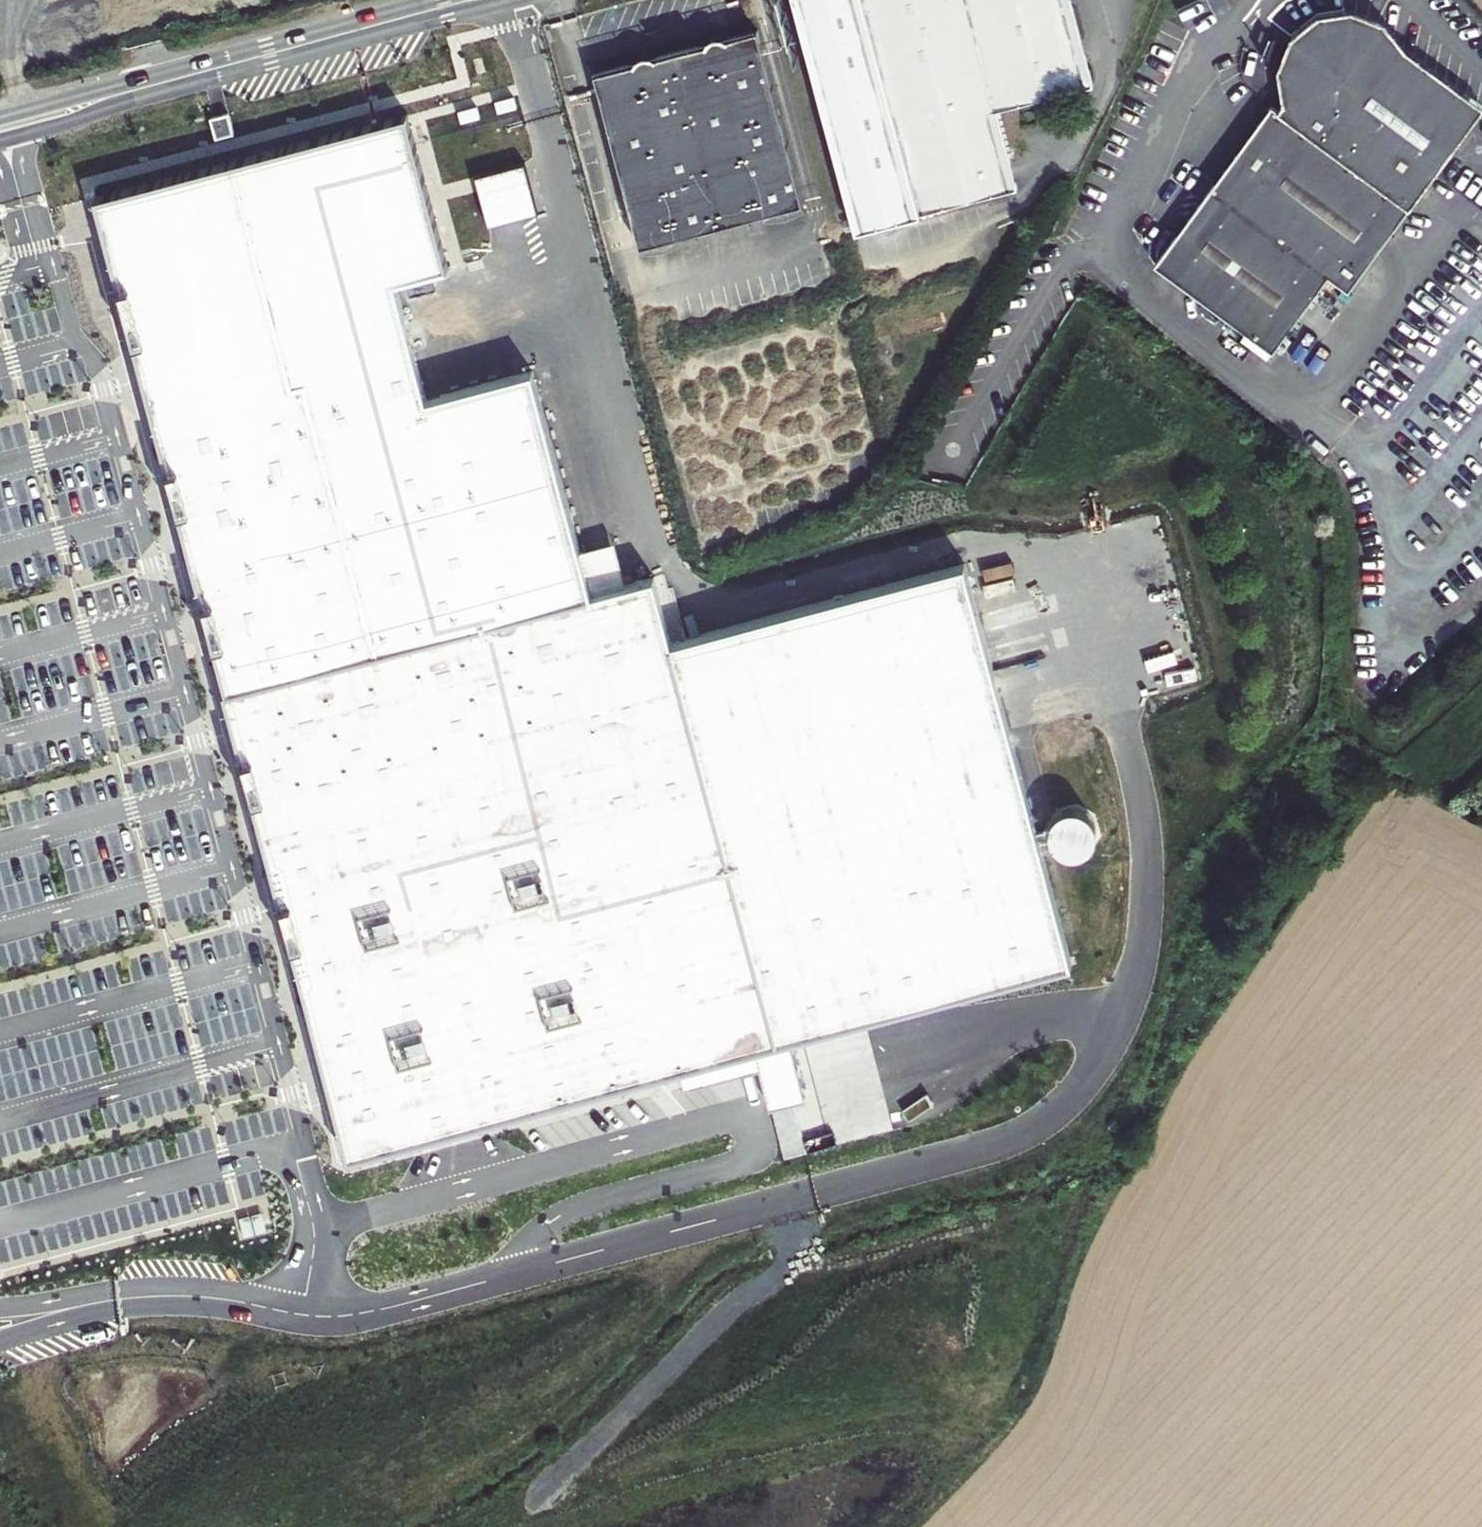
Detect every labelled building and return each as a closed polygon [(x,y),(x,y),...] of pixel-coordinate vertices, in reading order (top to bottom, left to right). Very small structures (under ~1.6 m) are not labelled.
[(1070,0),(793,0),(855,231),(1002,192),(1017,188),(996,111),(1093,84),(1070,0)] [(1387,20),(1354,8),(1318,13),(1290,35),(1276,69),(1282,106),(1279,110),(1272,106),(1155,264),(1274,352),(1328,277),(1349,292),(1481,117),(1481,102),(1410,48),(1387,20)] [(761,214),(802,203),(756,31),(595,74),(641,246),(681,235),(761,214)] [(515,96),(494,102),(498,116),(519,110),(515,96)] [(478,106),(457,112),(460,126),(481,120),(478,106)] [(211,115),(208,116),(214,137),(232,132),(226,111),(211,115)] [(407,116),(96,198),(349,1155),(942,998),(1071,965),(1033,823),(965,565),(672,642),(655,578),(594,594),(534,369),(426,398),(395,279),(447,265),(407,116)] [(800,217),(802,203),(761,214),(767,224),(785,227),(800,217)] [(668,258),(682,242),(681,235),(641,246),(643,253),(668,258)]
